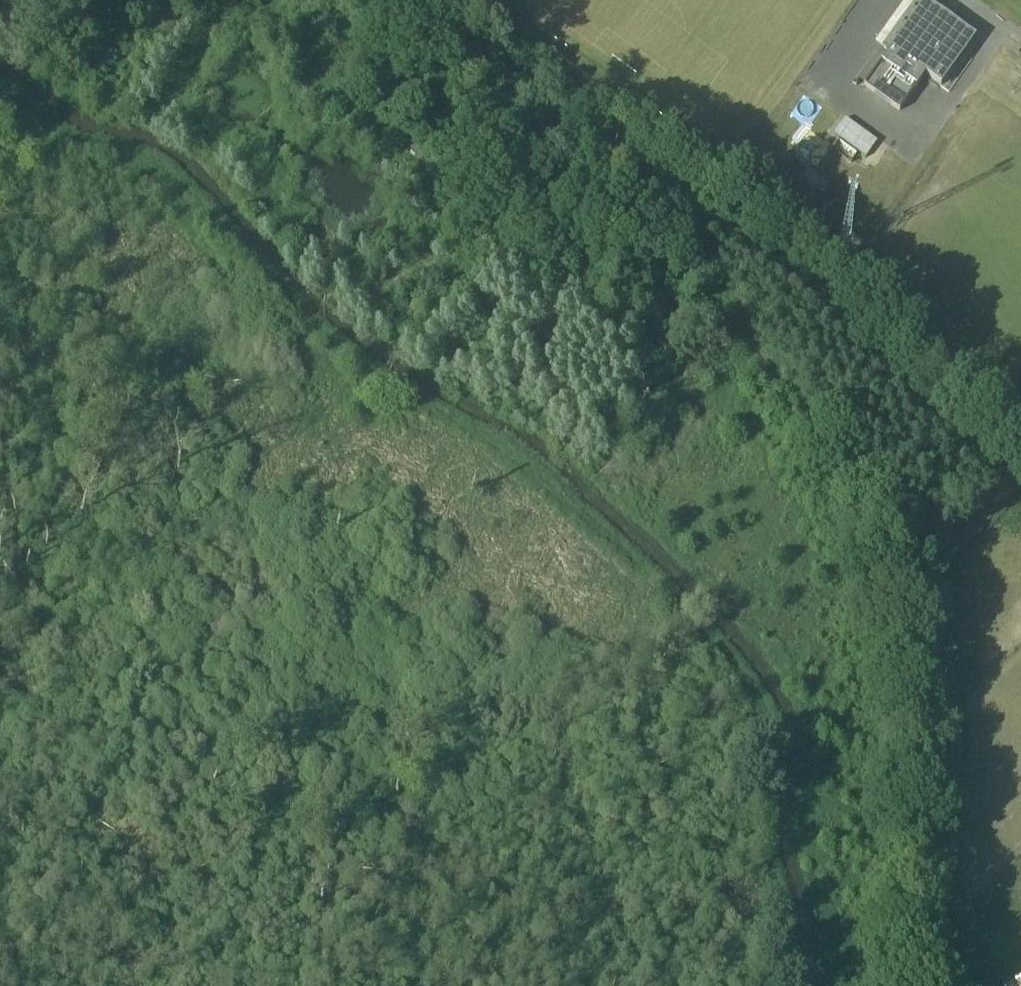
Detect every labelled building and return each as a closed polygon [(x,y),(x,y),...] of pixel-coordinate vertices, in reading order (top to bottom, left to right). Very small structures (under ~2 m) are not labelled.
[(898,38),(864,85),(900,110),(925,74),(941,85),(963,55),(954,48),(966,30),(934,7),(907,45),(898,38)]
